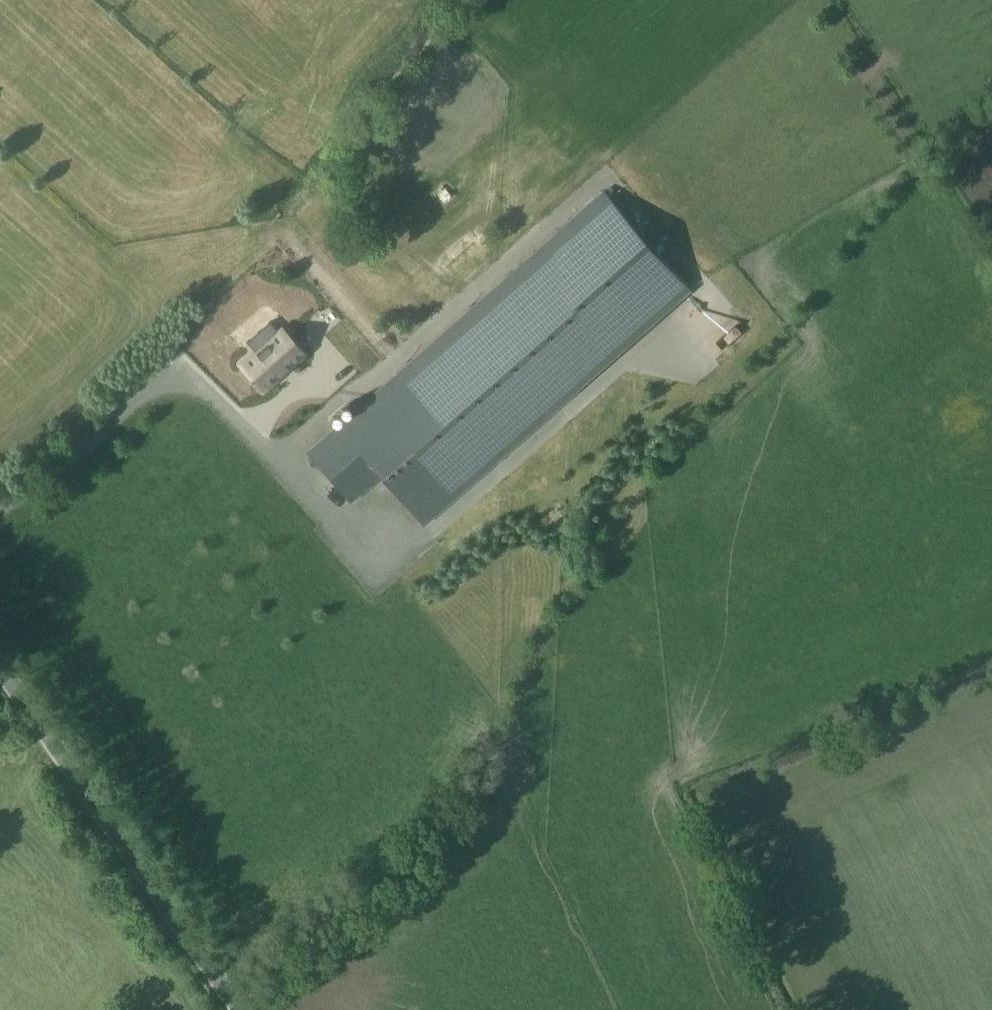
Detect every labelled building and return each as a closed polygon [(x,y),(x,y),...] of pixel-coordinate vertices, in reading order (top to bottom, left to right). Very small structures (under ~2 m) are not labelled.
[(605,192),(416,358),(352,413),(308,453),(349,500),(379,474),(422,523),(513,443),(522,436),(690,288),(631,221),(605,192)] [(466,273),(483,258),(477,251),(460,266),(466,273)] [(256,352),(241,365),(262,389),(277,376),(278,377),(279,376),(278,375),(287,367),(288,368),(289,367),(288,366),(303,354),(282,330),(279,332),(269,321),(246,342),(256,352)]
